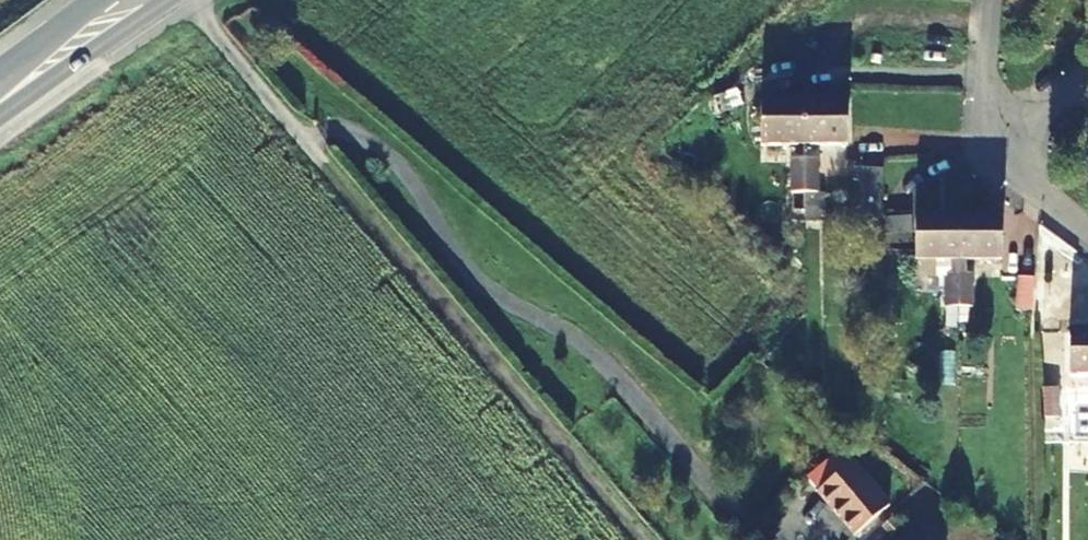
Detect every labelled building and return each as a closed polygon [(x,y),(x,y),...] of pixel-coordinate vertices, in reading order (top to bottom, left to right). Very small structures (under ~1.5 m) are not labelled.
[(801,158),(801,192),(813,192),(813,158),(807,158),(807,144),(844,144),(844,98),(801,101),(801,144),(801,158)] [(801,144),(801,101),(759,101),(759,144),(801,144)] [(801,192),(801,158),(789,158),(789,192),(801,192)] [(857,252),(872,252),(873,215),(879,215),(880,188),(851,187),(851,200),(857,200),(857,252)] [(954,263),(954,217),(911,217),(911,263),(943,262),(943,276),(942,276),(942,310),(954,311),(954,307),(954,276),(954,263)] [(997,217),(954,217),(954,263),(997,263),(997,217)] [(1030,312),(1031,277),(1015,276),(1013,311),(1030,312)] [(1087,375),(1087,331),(1067,331),(1067,376),(1087,375)] [(1055,418),(1055,389),(1039,389),(1039,418),(1055,418)] [(858,535),(894,505),(857,461),(821,491),(858,535)]
